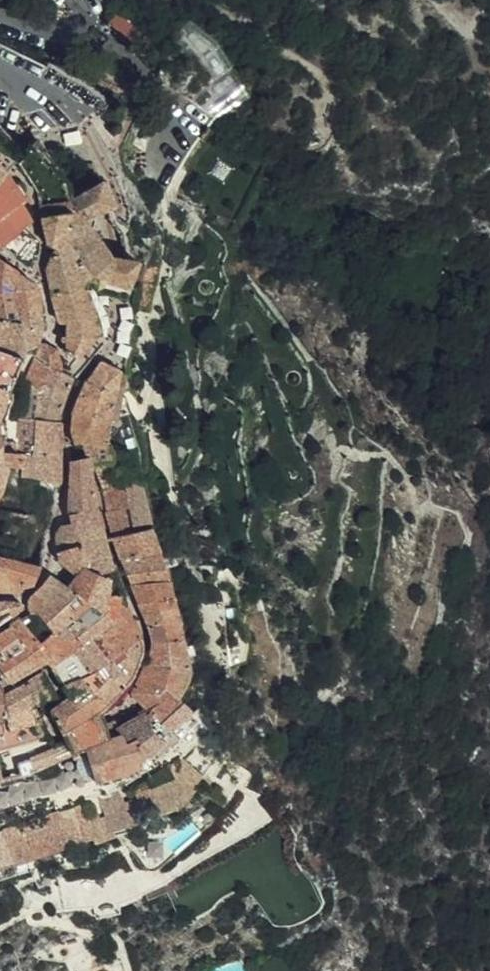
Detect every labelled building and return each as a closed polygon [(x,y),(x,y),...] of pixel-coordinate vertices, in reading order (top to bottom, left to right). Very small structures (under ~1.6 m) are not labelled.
[(139,30),(119,16),(112,19),(107,22),(104,27),(128,45),(139,30)] [(7,176),(0,184),(0,218),(21,203),(26,201),(7,176)] [(106,280),(113,260),(92,222),(114,208),(103,183),(72,196),(79,206),(59,213),(67,232),(83,264),(89,280),(96,289),(106,280)] [(79,206),(72,196),(70,193),(41,207),(42,219),(59,213),(79,206)] [(21,203),(0,218),(0,246),(1,248),(24,230),(31,223),(21,203)] [(67,232),(59,213),(42,219),(48,246),(55,248),(48,268),(52,297),(60,322),(68,322),(67,352),(80,358),(82,355),(81,354),(87,348),(97,335),(98,331),(97,325),(82,284),(89,280),(83,264),(67,232)] [(34,237),(24,230),(1,248),(2,249),(18,260),(34,237)] [(40,242),(34,237),(18,260),(29,267),(39,254),(40,242)] [(136,263),(132,263),(113,260),(106,280),(129,287),(131,282),(136,263)] [(27,350),(32,348),(39,339),(41,329),(36,288),(14,271),(0,263),(0,345),(27,350)] [(152,287),(157,266),(136,263),(131,282),(152,287)] [(126,297),(129,287),(106,280),(96,289),(96,290),(126,297)] [(48,343),(48,342),(45,342),(36,358),(32,357),(20,380),(25,382),(26,389),(27,390),(29,386),(30,385),(30,383),(37,371),(44,356),(46,351),(48,343)] [(55,347),(48,342),(48,343),(46,351),(44,356),(37,371),(30,383),(30,385),(29,386),(39,389),(38,393),(37,395),(50,399),(56,384),(61,372),(61,369),(60,359),(56,350),(55,347)] [(27,350),(0,345),(0,380),(13,382),(27,350)] [(121,409),(127,377),(127,372),(120,372),(102,362),(88,381),(87,381),(73,415),(110,418),(112,410),(116,408),(121,409)] [(70,376),(61,372),(56,384),(50,399),(64,404),(65,402),(75,379),(70,376)] [(0,380),(0,413),(13,382),(0,380)] [(31,407),(14,408),(14,433),(35,434),(37,420),(37,411),(37,403),(37,395),(38,393),(39,389),(29,386),(27,390),(33,394),(31,407)] [(35,435),(33,451),(63,452),(63,444),(61,422),(57,421),(64,404),(50,399),(37,395),(37,403),(37,411),(37,420),(35,434),(35,435)] [(8,451),(4,450),(2,467),(24,469),(23,480),(31,480),(30,470),(32,459),(33,451),(35,435),(35,434),(14,433),(14,408),(7,408),(10,417),(8,451)] [(112,410),(110,418),(119,418),(121,409),(116,408),(112,410)] [(83,444),(84,449),(106,444),(102,426),(110,418),(73,415),(72,431),(75,445),(83,444)] [(84,449),(87,459),(91,467),(93,466),(111,462),(107,449),(106,444),(84,449)] [(63,452),(33,451),(32,459),(30,470),(31,480),(44,481),(61,481),(63,452)] [(87,459),(75,460),(80,481),(90,480),(91,467),(87,459)] [(70,513),(70,514),(96,508),(90,480),(80,481),(75,460),(72,460),(72,484),(70,513)] [(149,507),(149,506),(141,487),(138,483),(135,482),(130,480),(116,477),(111,462),(93,466),(105,498),(108,513),(149,507)] [(149,511),(149,507),(108,513),(109,513),(115,538),(151,529),(151,528),(154,528),(149,511)] [(83,551),(91,575),(102,574),(103,574),(113,570),(106,551),(96,508),(70,514),(74,522),(81,546),(83,551)] [(60,559),(83,551),(81,546),(74,522),(63,524),(55,535),(60,559)] [(115,538),(122,559),(158,552),(154,537),(151,529),(115,538)] [(60,559),(76,577),(91,575),(83,551),(60,559)] [(122,559),(126,574),(163,567),(158,552),(122,559)] [(0,565),(0,580),(10,581),(23,583),(25,578),(26,573),(28,564),(27,564),(0,565)] [(25,578),(23,583),(23,585),(32,585),(41,565),(41,564),(28,564),(26,573),(25,578)] [(126,574),(138,601),(171,594),(164,570),(163,567),(126,574)] [(51,573),(45,582),(49,584),(47,589),(53,593),(61,580),(51,573)] [(69,586),(92,605),(106,597),(107,586),(102,574),(91,575),(76,577),(69,586)] [(0,580),(0,591),(3,591),(16,591),(20,590),(22,587),(23,585),(23,583),(10,581),(0,580)] [(56,621),(64,630),(76,619),(92,605),(69,586),(66,583),(61,580),(53,593),(46,604),(43,607),(56,621)] [(30,613),(43,607),(46,604),(53,593),(47,589),(49,584),(45,582),(37,590),(29,600),(30,613)] [(147,624),(176,617),(175,610),(171,594),(138,601),(147,624)] [(74,643),(85,663),(103,649),(102,643),(100,619),(122,604),(120,596),(106,597),(92,605),(76,619),(64,630),(71,638),(74,643)] [(22,606),(22,603),(16,602),(6,601),(0,602),(0,621),(22,606)] [(102,643),(103,649),(141,651),(142,650),(142,646),(141,638),(142,635),(141,633),(132,614),(122,604),(100,619),(102,643)] [(46,659),(51,666),(74,643),(71,638),(64,630),(56,621),(43,607),(30,613),(18,621),(9,627),(21,645),(35,665),(46,659)] [(153,642),(182,640),(182,639),(176,617),(147,624),(153,641),(153,642)] [(21,645),(9,627),(0,634),(0,660),(21,645)] [(153,642),(148,661),(158,673),(175,694),(180,687),(184,680),(186,674),(186,667),(185,657),(182,640),(153,642)] [(53,669),(62,682),(85,663),(74,643),(51,666),(53,669)] [(35,665),(21,645),(0,660),(0,667),(11,681),(35,665)] [(53,708),(64,731),(100,708),(107,704),(133,676),(141,651),(103,649),(85,663),(62,682),(69,695),(53,708)] [(180,737),(201,718),(184,703),(175,694),(158,673),(148,661),(145,662),(134,691),(149,707),(158,715),(168,723),(173,730),(180,737)] [(30,681),(5,694),(10,709),(12,713),(36,704),(44,697),(50,699),(55,698),(58,695),(44,670),(29,679),(30,681)] [(0,686),(0,712),(10,709),(5,694),(2,685),(0,686)] [(46,704),(50,699),(44,697),(36,704),(39,709),(46,704)] [(9,731),(12,730),(33,723),(37,738),(48,735),(43,720),(44,720),(39,709),(36,704),(12,713),(10,709),(0,712),(0,733),(9,731)] [(141,765),(140,764),(149,754),(154,748),(162,740),(166,734),(159,728),(168,723),(158,715),(149,707),(140,712),(117,726),(125,742),(110,747),(106,722),(67,739),(71,748),(73,752),(83,748),(91,780),(122,773),(141,765)] [(66,735),(67,739),(106,722),(103,716),(100,708),(64,731),(66,735)] [(114,720),(106,722),(110,747),(125,742),(117,726),(114,720)] [(9,731),(0,733),(0,741),(11,739),(9,731)] [(29,764),(71,748),(67,739),(51,746),(26,755),(27,759),(29,764)] [(20,768),(29,764),(27,759),(17,762),(20,768)] [(159,814),(185,801),(194,789),(179,777),(137,794),(141,809),(129,812),(117,790),(97,796),(108,830),(139,819),(159,814)] [(59,812),(61,818),(84,810),(81,802),(58,809),(59,812)] [(59,812),(58,809),(3,826),(5,830),(59,812)] [(84,839),(92,836),(84,810),(61,818),(70,844),(84,839)] [(13,856),(15,862),(25,858),(70,844),(61,818),(59,812),(5,830),(6,834),(13,856)] [(13,856),(6,834),(0,836),(0,860),(13,856)]
